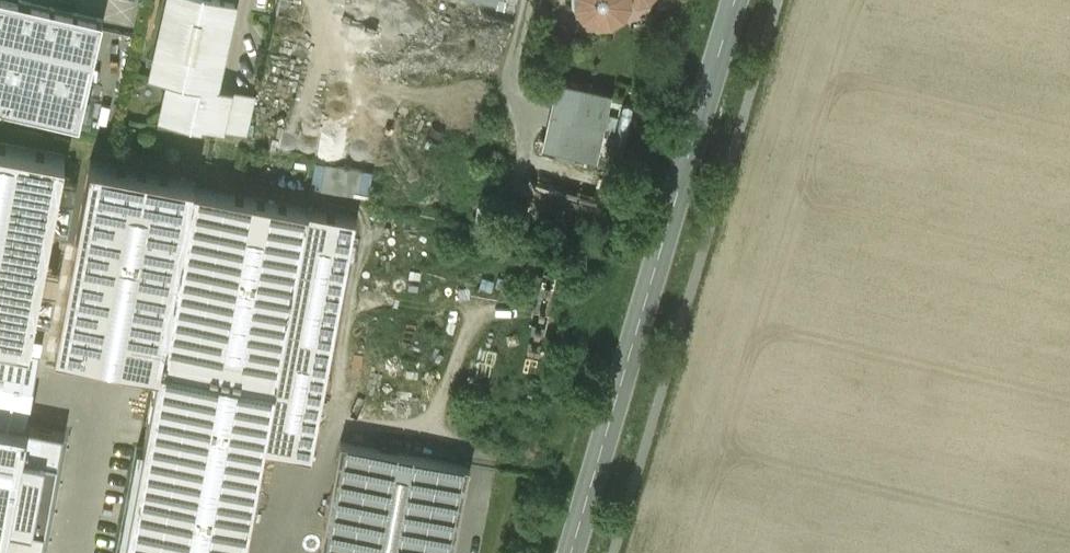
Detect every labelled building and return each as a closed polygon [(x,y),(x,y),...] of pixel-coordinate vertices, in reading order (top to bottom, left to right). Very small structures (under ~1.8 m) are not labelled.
[(28,0),(0,0),(0,104),(79,122),(103,17),(28,0)] [(151,71),(169,76),(169,74),(215,85),(234,0),(167,0),(151,71)] [(576,2),(583,14),(596,21),(610,20),(622,12),(629,0),(576,0),(576,2)] [(215,85),(169,74),(169,76),(161,112),(183,117),(182,120),(199,123),(199,120),(222,125),(225,109),(230,88),(215,85)] [(557,78),(542,144),(599,157),(614,91),(557,78)] [(256,94),(230,88),(225,109),(251,115),(256,94)] [(251,115),(225,109),(222,125),(247,131),(251,115)] [(29,342),(31,331),(62,155),(0,143),(0,337),(29,342)] [(194,178),(90,159),(55,347),(157,366),(191,184),(193,184),(194,178)] [(374,187),(375,166),(318,162),(316,183),(374,187)] [(122,552),(243,552),(263,443),(311,452),(355,215),(193,184),(191,184),(157,366),(122,552)] [(27,425),(44,333),(31,331),(29,342),(0,337),(0,420),(27,425)] [(27,426),(0,421),(0,552),(3,552),(27,426)] [(27,426),(3,552),(41,552),(64,433),(27,425),(27,426)] [(340,439),(319,552),(452,552),(469,463),(340,439)]
